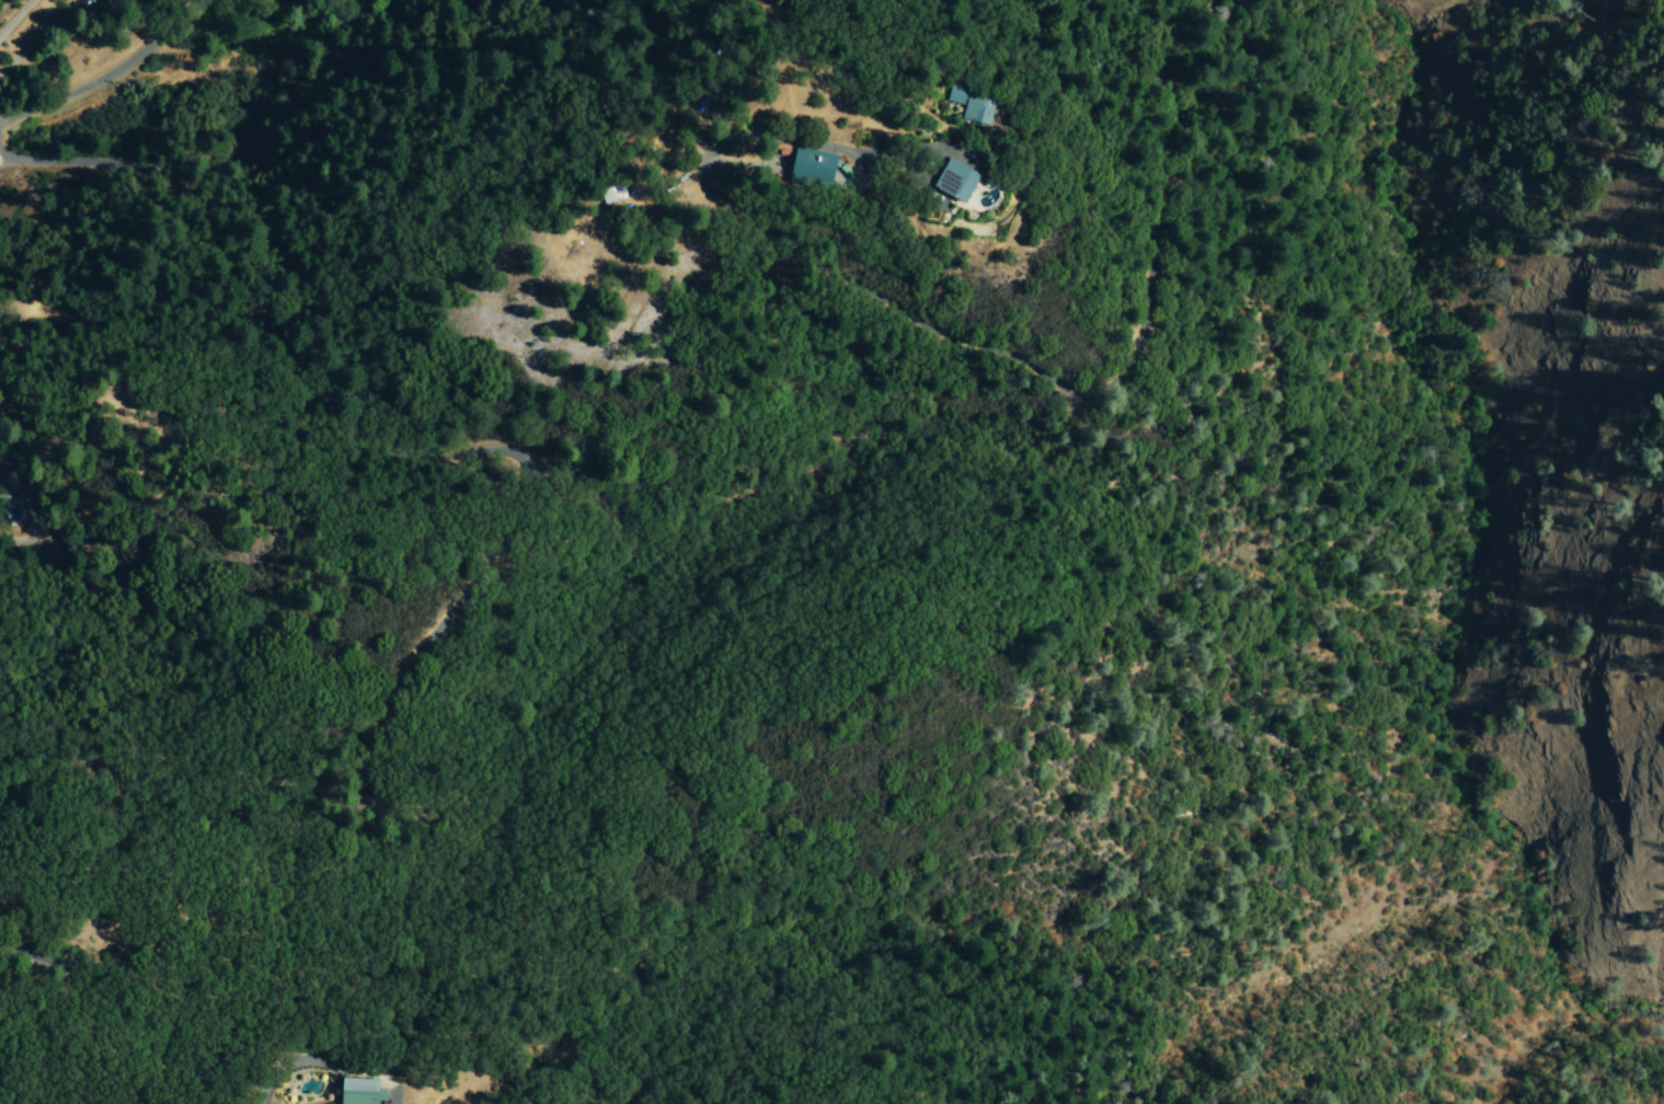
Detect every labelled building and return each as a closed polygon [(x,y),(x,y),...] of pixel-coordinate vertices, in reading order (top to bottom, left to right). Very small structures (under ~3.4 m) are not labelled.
[(104,10),(122,0),(99,0),(104,10)] [(953,121),(982,127),(988,99),(941,89),(938,103),(956,107),(953,121)] [(830,158),(789,148),(781,181),(822,191),(830,158)] [(960,205),(972,174),(938,160),(926,191),(960,205)] [(595,191),(598,207),(609,205),(606,189),(595,191)] [(384,1093),(375,1093),(375,1081),(338,1080),(337,1103),(384,1103),(384,1093)]
